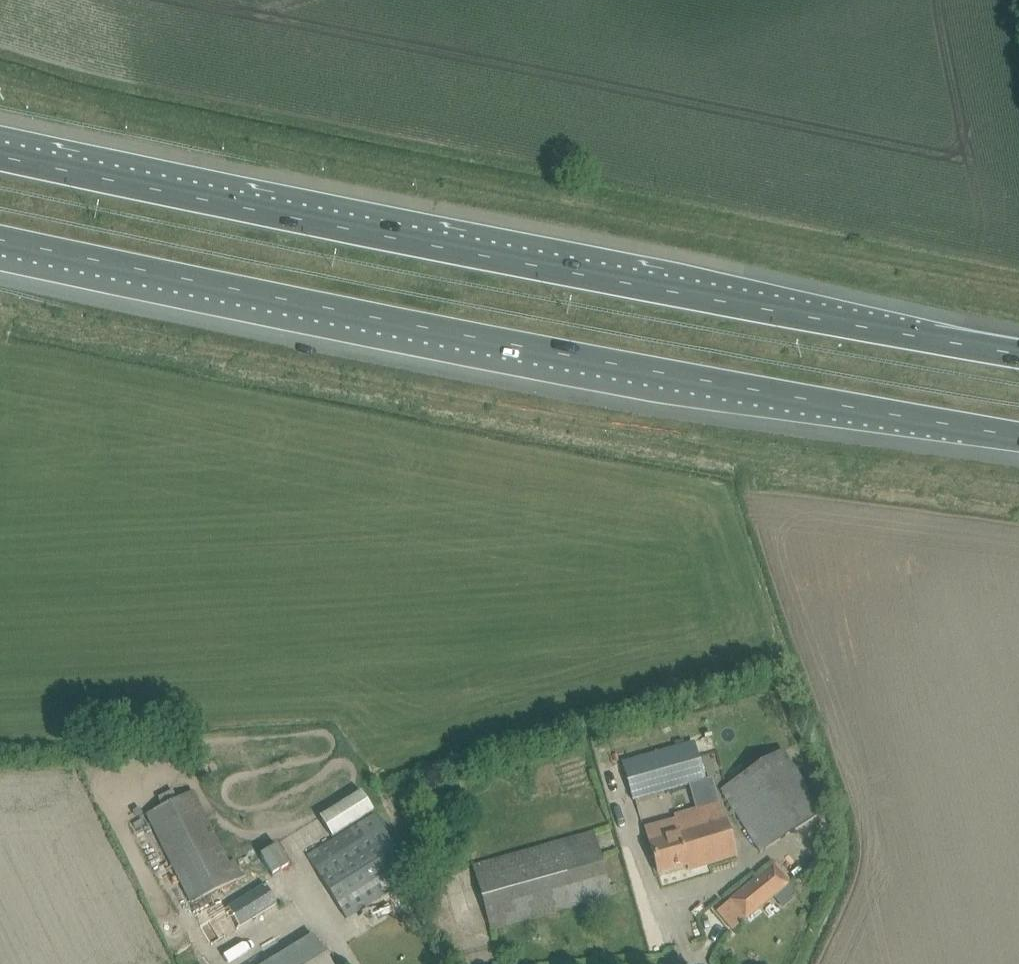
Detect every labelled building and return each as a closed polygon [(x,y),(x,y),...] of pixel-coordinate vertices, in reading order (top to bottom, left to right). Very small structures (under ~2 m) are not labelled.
[(693,739),(620,760),(631,799),(704,778),(693,739)] [(720,787),(760,850),(820,812),(781,749),(720,787)] [(144,813),(189,901),(233,878),(187,791),(144,813)] [(319,817),(332,838),(375,811),(361,791),(319,817)] [(664,824),(646,829),(659,873),(687,865),(689,869),(708,864),(732,857),(716,803),(693,810),(673,816),(675,821),(678,833),(668,836),(664,824)] [(307,855),(336,902),(347,919),(414,877),(374,813),(307,855)] [(473,865),(486,910),(491,930),(611,896),(593,831),(473,865)] [(776,864),(721,908),(736,926),(790,882),(776,864)] [(197,927),(209,945),(273,904),(261,885),(197,927)] [(313,934),(263,963),(331,963),(313,934)]
